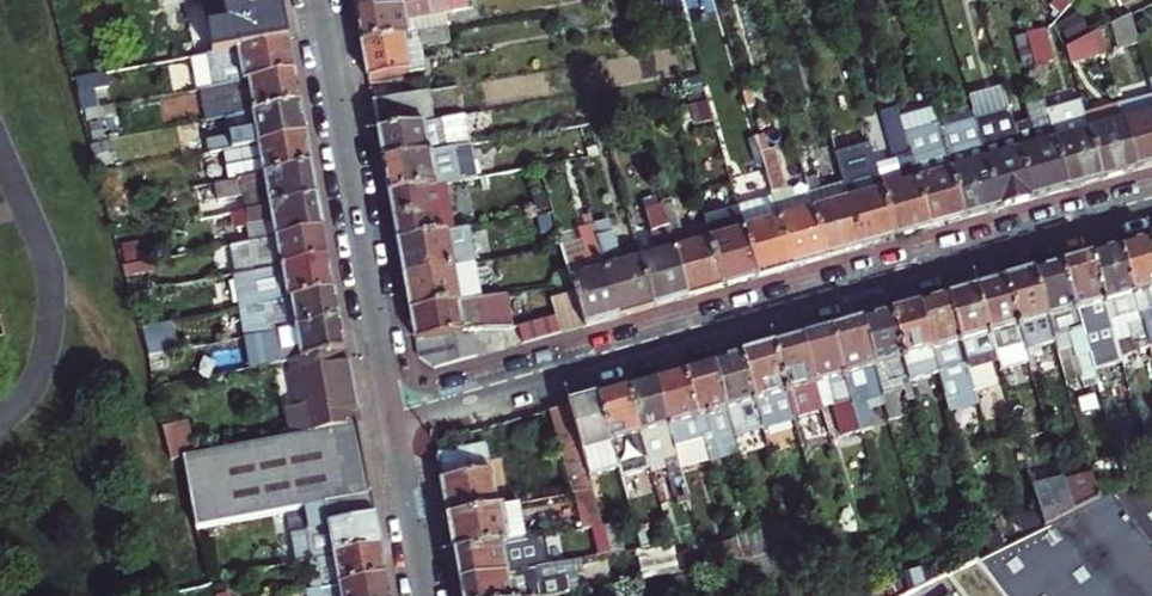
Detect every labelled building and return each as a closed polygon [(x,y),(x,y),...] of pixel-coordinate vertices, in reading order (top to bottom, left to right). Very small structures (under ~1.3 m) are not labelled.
[(281,0),(223,0),(195,5),(204,54),(288,39),(285,21),(281,0)] [(361,12),(426,0),(359,0),(361,12)] [(361,12),(364,27),(366,42),(450,26),(453,26),(450,12),(482,6),(481,0),(426,0),(361,12)] [(685,0),(664,0),(667,18),(689,14),(685,0)] [(1142,34),(1136,9),(1117,19),(1123,40),(1142,34)] [(450,26),(366,42),(370,62),(373,79),(428,69),(424,46),(453,41),(450,26)] [(1070,43),(1074,60),(1108,50),(1101,27),(1070,43)] [(1048,29),(1029,34),(1038,65),(1057,61),(1048,29)] [(292,58),(288,39),(204,54),(194,55),(190,56),(196,87),(197,87),(294,70),(292,58)] [(197,87),(203,120),(224,116),(299,102),(297,88),(294,70),(197,87)] [(101,71),(70,76),(75,92),(92,89),(103,87),(101,71)] [(703,95),(700,79),(688,81),(691,97),(703,95)] [(75,92),(79,107),(96,105),(92,89),(75,92)] [(975,111),(1010,102),(1006,89),(971,98),(975,111)] [(431,90),(377,100),(380,114),(382,128),(436,119),(431,90)] [(1122,100),(1139,164),(1151,161),(1151,92),(1122,100)] [(1016,123),(1035,194),(1053,189),(1070,184),(1050,110),(1046,97),(1027,102),(1031,118),(1016,123)] [(1050,110),(1070,184),(1087,179),(1105,174),(1087,110),(1085,100),(1050,110)] [(1087,110),(1105,174),(1124,169),(1139,164),(1122,100),(1087,110)] [(901,180),(885,185),(898,233),(913,229),(932,223),(906,130),(903,119),(898,101),(881,106),(901,180)] [(228,135),(206,138),(208,152),(221,150),(305,133),(302,118),(299,102),(224,116),(228,135)] [(975,111),(1000,203),(1016,199),(1035,194),(1016,123),(1011,103),(1010,102),(975,111)] [(79,107),(82,118),(100,115),(98,104),(96,105),(79,107)] [(903,119),(906,130),(940,121),(937,110),(903,119)] [(975,111),(940,121),(966,213),(983,209),(1000,203),(975,111)] [(466,114),(442,118),(447,148),(471,144),(466,114)] [(442,118),(436,119),(382,128),(386,146),(388,159),(447,148),(442,118)] [(99,119),(88,121),(91,140),(103,137),(99,119)] [(949,218),(966,213),(940,121),(906,130),(932,223),(949,218)] [(227,180),(310,164),(308,151),(305,133),(221,150),(227,180)] [(885,185),(871,140),(836,150),(845,179),(863,243),(881,238),(898,233),(885,185)] [(391,176),(394,191),(450,181),(477,176),(471,144),(447,148),(388,159),(391,176)] [(774,188),(794,263),(812,258),(829,253),(812,189),(793,195),(782,160),(767,164),(774,188)] [(226,212),(316,195),(314,183),(310,164),(227,180),(215,182),(220,213),(226,212)] [(812,189),(829,253),(847,248),(863,243),(845,179),(812,189)] [(459,227),(450,181),(394,191),(398,215),(402,237),(459,227)] [(777,267),(794,263),(774,188),(739,197),(760,272),(777,267)] [(231,243),(321,225),(319,214),(316,195),(226,212),(231,243)] [(707,219),(725,282),(743,277),(760,272),(739,197),(704,208),(707,219)] [(642,255),(655,302),(674,297),(690,292),(672,229),(664,201),(647,206),(660,250),(642,255)] [(545,215),(547,228),(558,226),(555,213),(545,215)] [(597,219),(622,311),(638,307),(655,302),(642,255),(624,260),(612,215),(597,219)] [(579,287),(588,321),(606,316),(622,311),(597,219),(563,229),(579,287)] [(672,229),(690,292),(707,287),(725,282),(707,219),(672,229)] [(233,274),(327,256),(324,241),(321,225),(231,243),(228,243),(233,274)] [(478,259),(472,225),(459,227),(402,237),(406,257),(409,271),(478,259)] [(1151,237),(1137,241),(1124,245),(1150,335),(1151,342),(1151,238),(1151,237)] [(1150,335),(1124,245),(1111,248),(1094,253),(1122,343),(1150,335)] [(1122,343),(1094,253),(1079,257),(1067,261),(1087,329),(1089,336),(1100,373),(1103,382),(1131,374),(1122,343)] [(330,275),(327,256),(233,274),(238,307),(333,290),(330,275)] [(412,291),(415,307),(484,294),(478,259),(409,271),(412,291)] [(1053,265),(1037,269),(1058,338),(1087,329),(1067,261),(1053,265)] [(1058,338),(1037,269),(1025,273),(1009,277),(1034,363),(1035,366),(1064,358),(1059,345),(1058,338)] [(1034,363),(1009,277),(993,282),(978,286),(1002,362),(1005,371),(1034,363)] [(1002,362),(978,286),(965,290),(951,294),(979,389),(1000,383),(995,365),(1002,362)] [(565,328),(588,321),(579,287),(555,295),(560,312),(565,328)] [(243,337),(338,318),(336,306),(333,290),(238,307),(243,337)] [(484,294),(415,307),(418,322),(421,337),(477,327),(518,320),(512,290),(484,294)] [(937,298),(921,302),(942,372),(957,422),(987,414),(979,389),(951,294),(937,298)] [(942,372),(921,302),(908,306),(893,311),(914,380),(942,372)] [(904,383),(914,380),(893,311),(880,314),(864,319),(886,396),(893,416),(905,413),(898,389),(905,387),(904,383)] [(565,328),(560,312),(523,319),(528,338),(565,328)] [(243,337),(248,365),(282,359),(287,358),(343,347),(341,333),(338,318),(243,337)] [(849,323),(833,328),(862,430),(875,426),(867,401),(886,396),(864,319),(849,323)] [(481,351),(477,327),(421,337),(424,353),(438,364),(481,351)] [(862,430),(833,328),(820,331),(804,336),(824,404),(835,401),(840,419),(846,439),(863,434),(862,430)] [(1058,338),(1059,345),(1075,340),(1089,336),(1087,329),(1058,338)] [(824,404),(804,336),(788,340),(776,344),(796,412),(824,404)] [(1100,373),(1089,336),(1075,340),(1086,377),(1100,373)] [(796,412),(776,344),(761,348),(744,353),(765,424),(796,415),(796,412)] [(290,435),(357,422),(350,388),(343,347),(287,358),(295,402),(285,404),(290,435)] [(157,353),(147,355),(154,384),(164,382),(157,353)] [(730,357),(716,361),(733,426),(755,420),(757,426),(765,424),(744,353),(730,357)] [(735,432),(733,426),(716,361),(701,365),(686,370),(703,435),(705,441),(710,459),(741,450),(735,432)] [(703,435),(686,370),(672,373),(658,377),(676,443),(679,454),(683,467),(710,459),(705,441),(703,435)] [(647,451),(676,443),(658,377),(644,381),(628,386),(641,431),(647,451)] [(647,451),(641,431),(628,386),(614,390),(601,394),(616,448),(620,464),(623,473),(651,466),(650,462),(647,451)] [(570,397),(572,402),(601,394),(600,388),(587,392),(570,397)] [(616,448),(601,394),(572,402),(586,456),(591,472),(620,464),(616,448)] [(835,401),(824,404),(829,422),(840,419),(835,401)] [(572,402),(553,408),(574,490),(595,486),(591,472),(586,456),(572,402)] [(175,450),(198,445),(192,419),(169,424),(175,450)] [(757,426),(755,420),(733,426),(735,432),(757,426)] [(301,507),(369,495),(364,464),(357,422),(290,435),(174,456),(193,526),(301,507)] [(647,451),(650,462),(671,457),(679,454),(676,443),(647,451)] [(490,444),(439,454),(446,492),(451,515),(501,505),(490,444)] [(681,493),(689,491),(683,467),(679,454),(671,457),(681,493)] [(1067,476),(1078,511),(1105,498),(1096,467),(1067,476)] [(1005,595),(1151,595),(1151,474),(1133,484),(1105,498),(1078,511),(1051,524),(1047,526),(1023,538),(996,551),(978,560),(1005,595)] [(1067,476),(1039,484),(1051,524),(1078,511),(1067,476)] [(583,524),(604,520),(595,486),(574,490),(583,524)] [(310,557),(378,545),(374,524),(369,495),(301,507),(273,512),(282,563),(305,558),(310,557)] [(501,505),(451,515),(454,535),(457,549),(528,535),(522,501),(510,503),(501,505)] [(1030,532),(1047,526),(1042,510),(1024,515),(1030,532)] [(637,545),(642,544),(634,514),(604,520),(612,550),(637,545)] [(597,553),(612,550),(604,520),(583,524),(590,554),(597,553)] [(762,527),(731,534),(737,555),(748,553),(768,549),(762,527)] [(460,565),(462,579),(533,565),(561,560),(556,530),(528,535),(457,549),(460,565)] [(706,541),(712,560),(737,555),(731,534),(706,541)] [(644,573),(679,566),(672,538),(642,544),(637,545),(644,573)] [(310,557),(305,558),(310,586),(383,571),(381,559),(378,545),(310,557)] [(777,581),(768,549),(748,553),(754,585),(777,581)] [(465,595),(527,595),(531,595),(584,585),(579,557),(561,560),(533,565),(462,579),(465,595)] [(903,573),(909,594),(940,579),(936,562),(903,573)] [(310,586),(306,587),(308,595),(388,595),(387,590),(383,571),(310,586)] [(207,577),(209,584),(211,591),(212,595),(226,595),(221,574),(207,577)] [(940,579),(909,594),(905,595),(963,595),(948,575),(940,579)]
